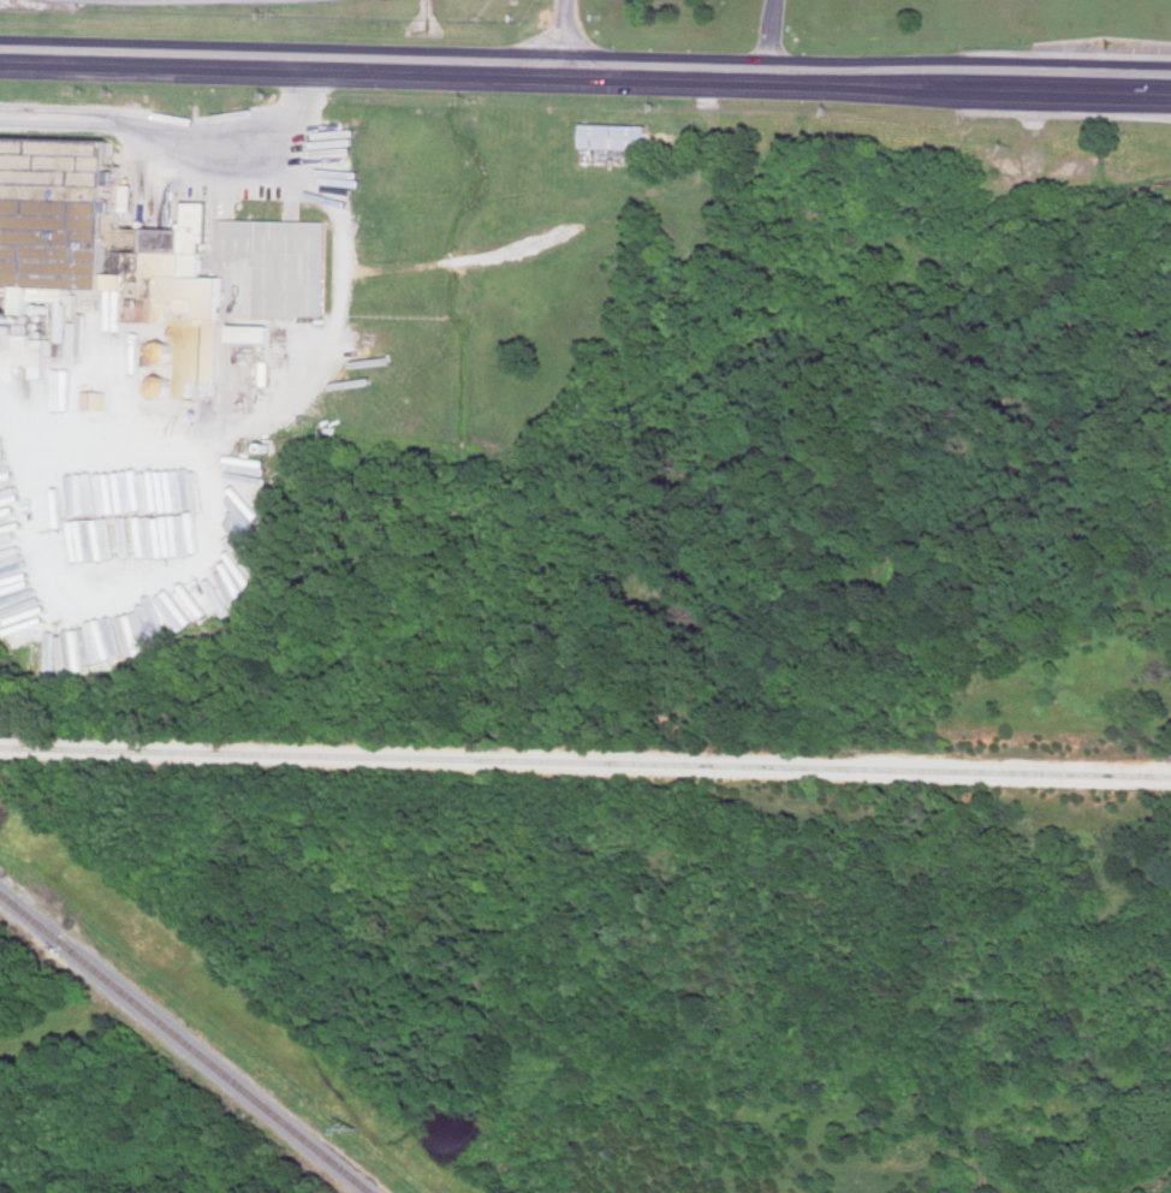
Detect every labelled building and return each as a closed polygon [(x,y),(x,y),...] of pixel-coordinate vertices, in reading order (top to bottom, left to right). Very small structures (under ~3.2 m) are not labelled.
[(650,123),(584,122),(583,146),(649,148),(650,123)] [(0,135),(0,283),(25,284),(24,310),(38,310),(39,298),(70,299),(70,286),(128,288),(129,272),(109,271),(110,245),(147,246),(146,273),(153,273),(171,333),(180,333),(178,394),(191,395),(191,379),(220,380),(224,275),(205,274),(208,201),(186,200),(185,227),(133,225),(134,183),(125,183),(122,170),(111,169),(112,139),(0,135)] [(327,316),(328,219),(225,218),(225,255),(258,256),(257,315),(327,316)] [(232,340),(272,341),(273,324),(232,323),(232,340)] [(48,337),(37,337),(37,332),(21,331),(20,364),(36,365),(36,375),(47,376),(48,337)]
